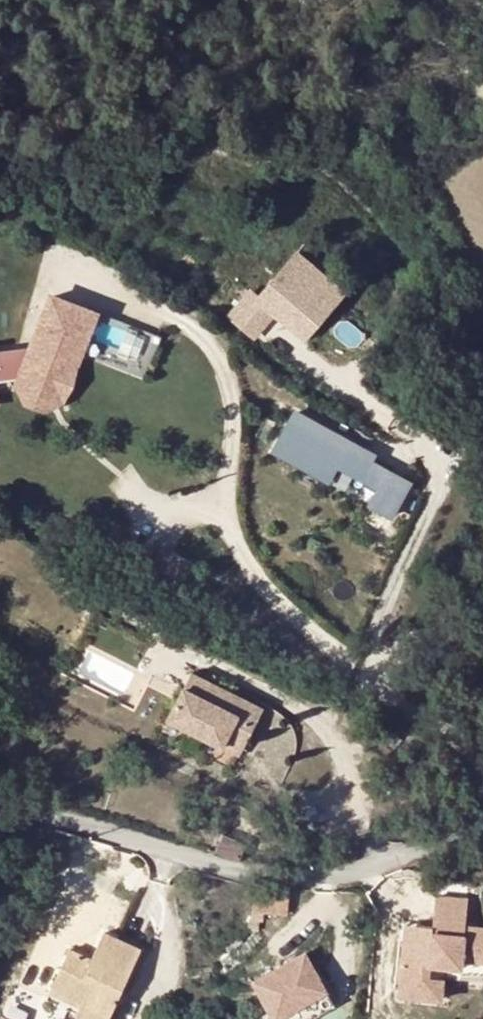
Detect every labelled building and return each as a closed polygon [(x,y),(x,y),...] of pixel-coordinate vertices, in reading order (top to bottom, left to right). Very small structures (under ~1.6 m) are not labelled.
[(291,243),(228,315),(256,339),(276,316),(303,339),(345,290),(291,243)] [(54,297),(44,322),(74,335),(50,395),(20,384),(29,402),(45,409),(64,400),(98,315),(54,297)] [(100,311),(89,340),(151,362),(161,334),(100,311)] [(24,374),(20,383),(50,395),(74,335),(44,322),(33,351),(0,355),(0,377),(24,374)] [(291,405),(268,450),(346,489),(353,474),(376,486),(367,504),(393,516),(413,477),(372,456),(376,448),(291,405)] [(266,717),(196,680),(172,728),(227,757),(242,726),(257,734),(266,717)] [(242,765),(257,734),(242,726),(227,757),(242,765)] [(225,834),(218,851),(240,859),(246,844),(225,834)] [(288,913),(290,889),(256,888),(254,910),(288,913)] [(418,925),(417,938),(403,937),(399,979),(426,982),(428,963),(459,967),(460,958),(482,961),(482,928),(463,926),(466,899),(434,896),(432,926),(418,925)] [(418,925),(404,924),(403,937),(417,938),(418,925)] [(78,1002),(108,933),(105,932),(93,959),(70,949),(52,990),(78,1002)] [(142,949),(108,933),(78,1002),(82,1004),(110,1016),(142,949)] [(305,951),(252,980),(273,1017),(326,989),(305,951)] [(110,1016),(82,1004),(78,1015),(88,1018),(109,1018),(110,1016)]
